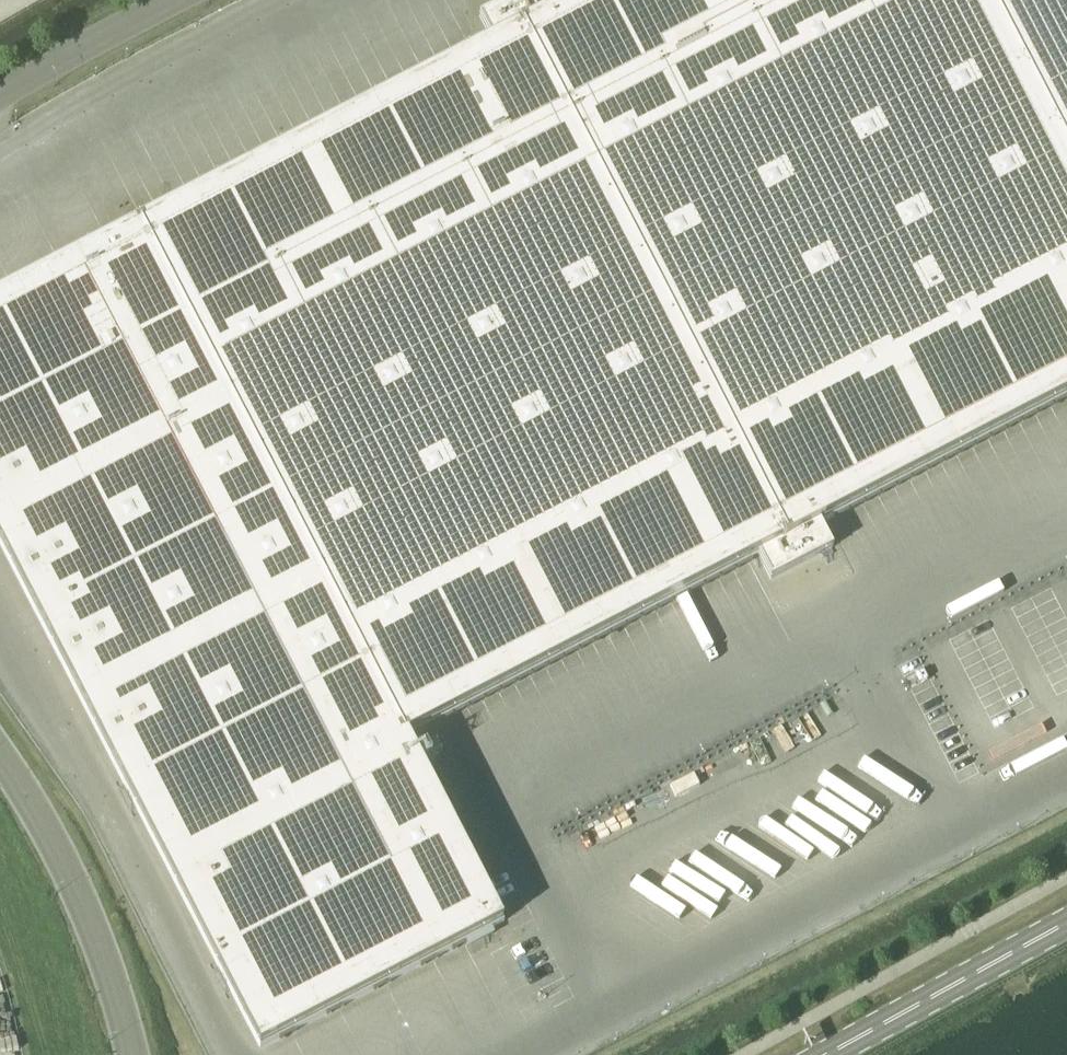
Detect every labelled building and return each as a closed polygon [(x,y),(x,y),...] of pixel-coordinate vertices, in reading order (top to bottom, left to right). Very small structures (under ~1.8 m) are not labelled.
[(536,17),(527,0),(509,0),(477,17),(489,42),(0,294),(0,545),(260,1048),(504,922),(408,737),(756,557),(768,581),(830,550),(818,525),(1066,397),(1066,0),(569,0),(536,17)]
